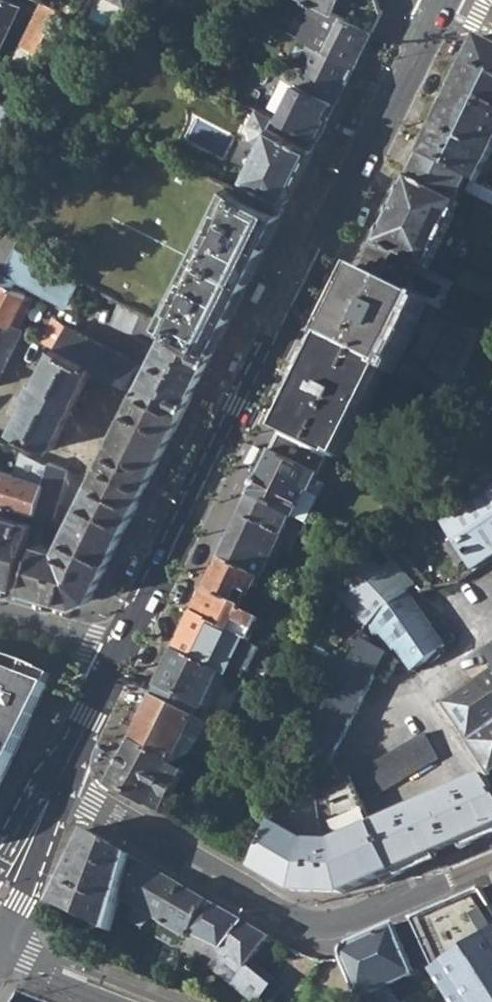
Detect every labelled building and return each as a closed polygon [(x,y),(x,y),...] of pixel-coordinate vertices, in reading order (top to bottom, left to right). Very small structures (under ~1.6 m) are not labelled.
[(13,5),(3,0),(0,0),(0,32),(13,5)] [(37,0),(17,43),(34,52),(54,9),(37,0)] [(370,32),(379,15),(375,0),(306,0),(324,9),(370,32)] [(306,45),(353,68),(370,32),(324,9),(306,45)] [(469,176),(478,180),(491,152),(491,43),(478,36),(421,151),(469,176)] [(24,74),(34,52),(17,43),(6,65),(24,74)] [(297,85),(335,104),(353,68),(306,45),(305,45),(293,69),(286,65),(280,77),(284,79),(297,85)] [(284,79),(270,108),(283,114),(297,85),(284,79)] [(280,122),(317,141),(335,104),(297,85),(280,122)] [(263,140),(244,180),(259,187),(254,196),(282,211),(317,141),(280,122),(276,120),(248,106),(239,122),(255,135),(263,140)] [(119,298),(214,348),(282,211),(254,196),(240,189),(150,143),(83,280),(119,298)] [(437,189),(402,260),(420,270),(427,273),(463,204),(456,198),(469,176),(421,151),(410,175),(437,189)] [(410,175),(375,246),(402,260),(437,189),(410,175)] [(240,189),(254,196),(259,187),(244,180),(240,189)] [(7,265),(16,245),(21,235),(0,225),(0,262),(7,265)] [(69,304),(81,278),(16,245),(7,265),(0,279),(0,281),(15,288),(19,279),(69,304)] [(375,246),(364,269),(410,292),(420,270),(402,260),(375,246)] [(364,269),(329,338),(392,370),(401,375),(435,305),(410,292),(364,269)] [(10,325),(14,315),(22,298),(24,293),(15,288),(0,281),(0,321),(10,325)] [(22,298),(14,315),(24,319),(32,303),(22,298)] [(137,391),(181,414),(214,348),(119,298),(108,321),(152,344),(155,338),(161,341),(143,375),(135,370),(138,364),(65,325),(54,348),(92,368),(137,391)] [(38,340),(54,348),(65,325),(59,322),(52,317),(38,340)] [(0,321),(0,375),(21,331),(10,325),(0,321)] [(329,338),(283,433),(330,455),(347,463),(392,370),(329,338)] [(54,448),(92,368),(54,348),(39,379),(35,377),(27,394),(31,396),(16,428),(54,448)] [(181,414),(137,391),(60,548),(38,540),(31,561),(24,588),(75,603),(90,597),(181,414)] [(283,433),(252,495),(292,515),(296,516),(311,490),(314,491),(330,455),(283,433)] [(32,513),(45,517),(52,520),(68,471),(48,462),(42,483),(32,513)] [(2,503),(26,511),(32,513),(42,483),(0,470),(0,503),(2,503)] [(439,493),(432,505),(450,514),(461,505),(439,493)] [(252,495),(221,558),(257,576),(262,577),(292,515),(252,495)] [(32,513),(26,511),(22,520),(32,523),(31,527),(41,530),(45,517),(32,513)] [(13,585),(21,558),(31,527),(32,523),(22,520),(0,513),(0,581),(13,585)] [(362,548),(325,579),(364,619),(390,648),(393,645),(412,667),(422,659),(425,662),(444,648),(443,643),(408,593),(415,583),(371,541),(362,548)] [(31,561),(21,558),(13,585),(24,588),(31,561)] [(221,558),(206,588),(242,607),(257,576),(221,558)] [(469,604),(477,614),(479,612),(480,613),(491,605),(491,577),(484,566),(460,584),(473,601),(469,604)] [(206,588),(195,610),(230,629),(237,616),(242,607),(206,588)] [(195,610),(175,650),(220,673),(226,676),(233,663),(219,657),(232,630),(230,629),(195,610)] [(355,636),(345,659),(300,749),(296,751),(312,780),(279,804),(264,840),(280,849),(266,874),(307,898),(324,897),(491,827),(491,781),(488,774),(374,822),(353,775),(344,779),(332,759),(388,652),(355,636)] [(482,649),(490,662),(491,663),(491,642),(482,649)] [(175,650),(151,698),(191,720),(195,722),(220,673),(175,650)] [(1,783),(44,699),(53,678),(52,674),(7,656),(0,654),(0,785),(1,783)] [(437,696),(483,766),(491,760),(491,663),(490,662),(437,696)] [(151,698),(129,742),(171,761),(191,720),(151,698)] [(205,726),(190,754),(219,768),(234,740),(205,726)] [(423,733),(356,772),(370,797),(438,758),(423,733)] [(129,742),(108,785),(161,815),(184,773),(169,764),(171,761),(129,742)] [(236,824),(223,850),(238,859),(252,833),(236,824)] [(86,832),(50,906),(109,931),(129,856),(86,832)] [(252,833),(238,859),(251,866),(264,840),(252,833)] [(264,840),(251,866),(266,874),(280,849),(264,840)] [(184,888),(135,860),(130,878),(133,880),(124,902),(135,909),(130,918),(131,921),(140,927),(145,927),(150,918),(162,925),(166,917),(184,888)] [(206,900),(184,888),(166,917),(191,932),(206,900)] [(411,915),(433,970),(452,1001),(491,1001),(491,909),(479,888),(411,915)] [(243,922),(206,900),(191,932),(220,950),(243,922)] [(267,935),(243,922),(220,950),(209,964),(218,969),(228,956),(243,967),(245,964),(267,935)] [(342,956),(361,1001),(367,1001),(385,995),(381,985),(415,971),(394,922),(345,942),(342,956)] [(245,964),(243,967),(233,984),(257,1000),(271,981),(245,964)]
